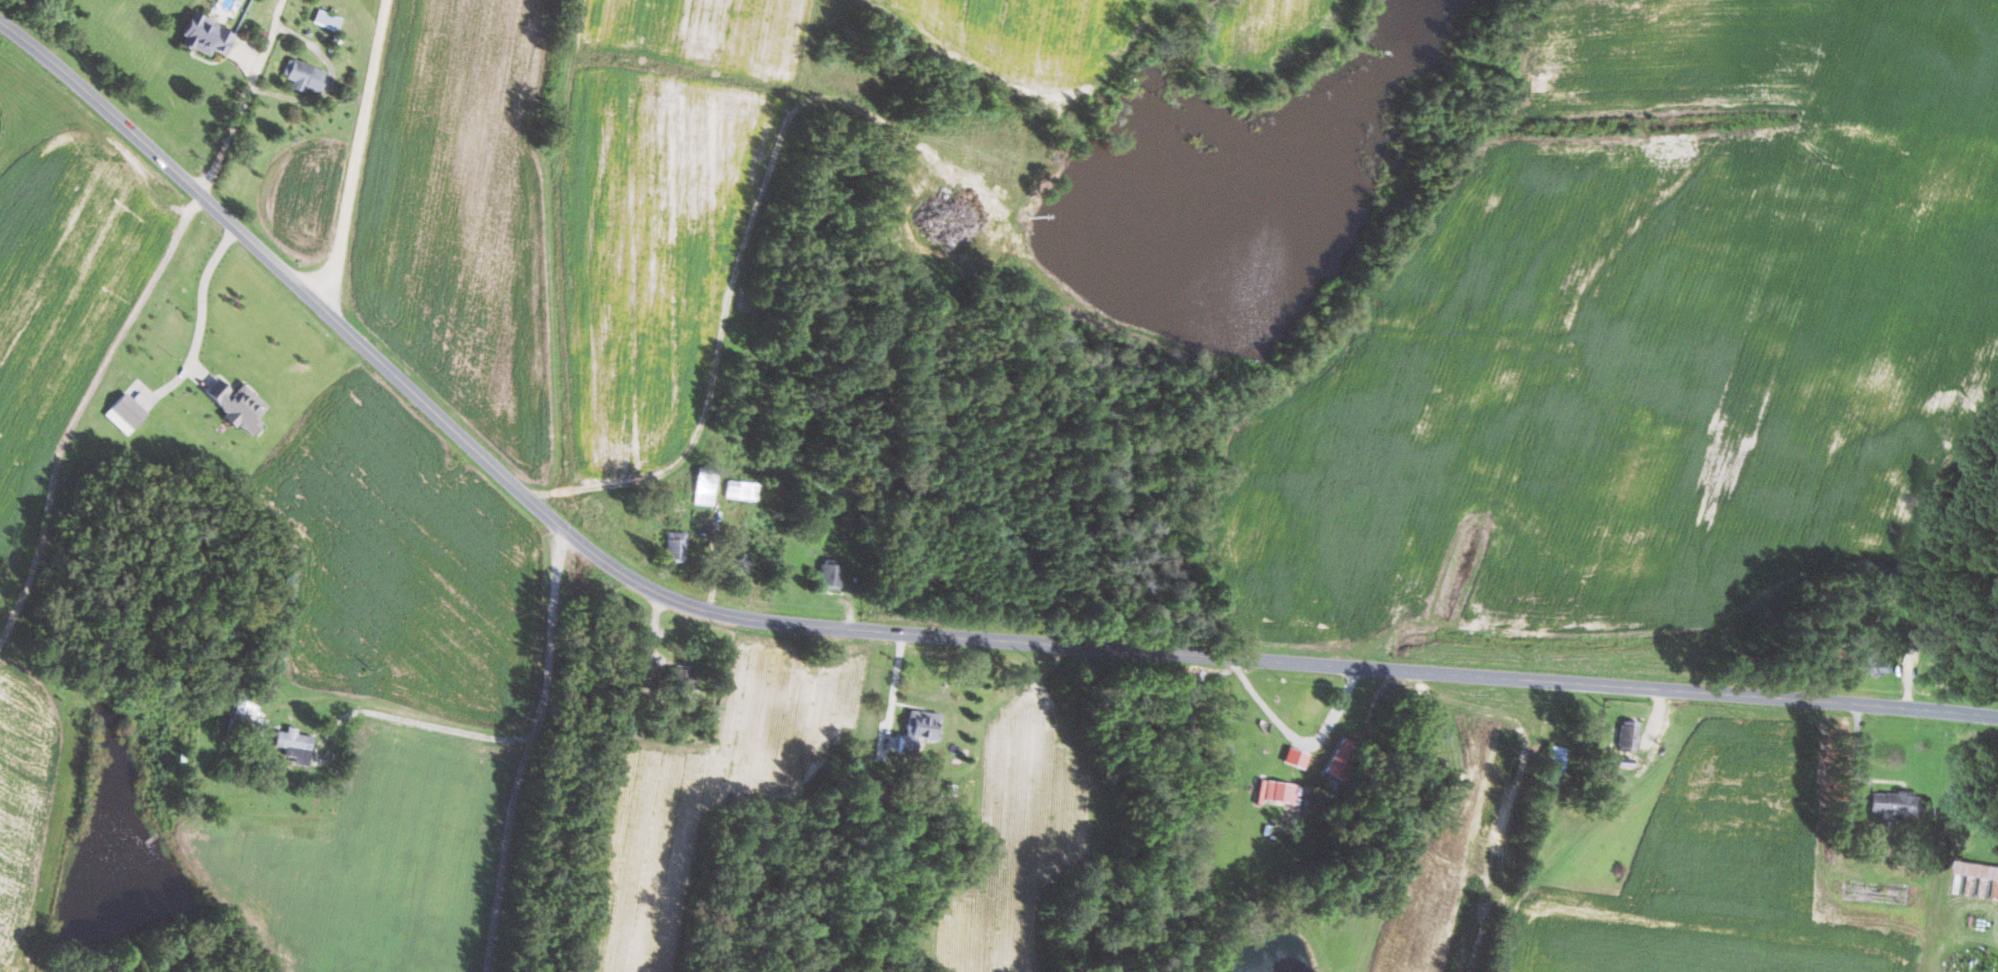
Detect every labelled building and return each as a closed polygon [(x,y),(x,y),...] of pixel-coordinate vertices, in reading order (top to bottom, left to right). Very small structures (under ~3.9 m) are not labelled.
[(179,41),(209,56),(212,49),(225,55),(235,32),(193,12),(179,41)] [(329,71),(293,59),(290,69),(289,69),(286,78),(293,80),(291,87),(305,92),(306,88),(321,93),(329,71)] [(149,412),(126,391),(105,414),(127,435),(149,412)] [(716,505),(717,474),(697,473),(696,504),(716,505)] [(727,497),(758,501),(760,483),(729,480),(727,497)] [(668,560),(687,561),(688,532),(669,531),(668,560)] [(843,564),(823,563),(822,586),(842,587),(843,564)] [(1897,674),(1898,660),(1888,660),(1888,649),(1874,648),(1873,674),(1897,674)] [(697,671),(676,667),(674,685),(694,688),(697,671)] [(252,727),(258,705),(236,698),(230,720),(252,727)] [(943,713),(910,710),(908,735),(894,734),(893,750),(917,753),(918,738),(940,740),(943,713)] [(1640,724),(1622,722),(1618,750),(1637,753),(1640,724)] [(275,746),(286,747),(285,756),(295,757),(294,764),(309,766),(313,736),(297,734),(298,728),(288,727),(287,732),(277,731),(275,746)] [(1348,782),(1362,744),(1342,736),(1327,774),(1348,782)] [(1567,748),(1552,745),(1546,772),(1561,775),(1567,748)] [(1296,805),(1299,784),(1261,780),(1258,800),(1296,805)] [(1926,816),(1927,794),(1872,791),(1870,813),(1926,816)] [(1961,861),(1959,874),(1973,875),(1970,892),(1992,895),(1993,886),(1997,886),(1996,898),(1997,899),(1997,866),(1961,861)]
